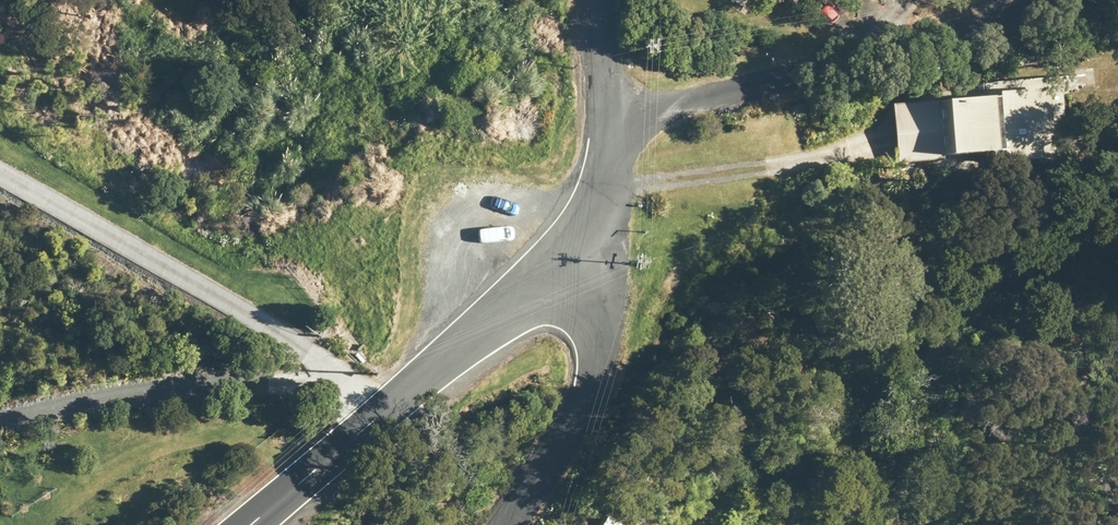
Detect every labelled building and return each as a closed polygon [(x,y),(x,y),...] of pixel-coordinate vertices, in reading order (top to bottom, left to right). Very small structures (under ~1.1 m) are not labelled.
[(1056,158),(1051,99),(894,108),(897,167),(1056,158)]
